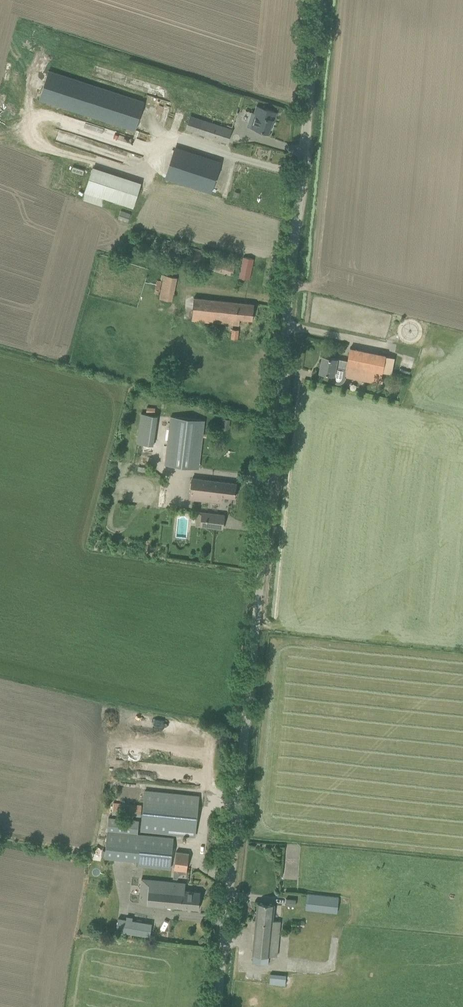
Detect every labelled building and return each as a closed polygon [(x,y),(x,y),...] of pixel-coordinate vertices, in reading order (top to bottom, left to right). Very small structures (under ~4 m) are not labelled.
[(145,101),(49,70),(39,100),(135,131),(145,101)] [(275,116),(276,112),(256,106),(254,112),(252,112),(248,125),(251,127),(251,128),(253,130),(258,130),(258,129),(268,132),(273,117),(275,116)] [(185,129),(228,143),(233,128),(190,115),(185,129)] [(211,193),(222,162),(175,147),(165,178),(211,193)] [(133,208),(141,182),(94,166),(85,192),(133,208)] [(121,210),(118,219),(128,222),(131,214),(121,210)] [(240,277),(248,279),(253,258),(245,256),(240,277)] [(177,277),(165,275),(160,298),(173,301),(177,277)] [(240,319),(243,319),(253,320),(254,304),(195,298),(193,319),(240,324),(240,319)] [(239,330),(232,329),(231,338),(239,339),(239,330)] [(320,371),(330,373),(333,374),(332,378),(332,380),(333,382),(335,384),(337,385),(340,385),(342,384),(343,383),(344,381),(345,380),(345,376),(381,383),(383,371),(391,373),(394,357),(386,356),(351,348),(348,361),(323,355),(320,371)] [(153,445),(157,416),(141,414),(136,443),(153,445)] [(204,422),(171,418),(166,465),(198,469),(204,422)] [(192,499),(210,502),(220,503),(221,496),(234,498),(236,483),(226,482),(195,478),(192,499)] [(204,527),(222,529),(224,515),(206,513),(197,512),(195,526),(204,527)] [(199,796),(145,790),(142,817),(141,831),(195,836),(199,796)] [(112,814),(140,816),(141,804),(113,802),(112,814)] [(170,868),(174,837),(138,833),(139,820),(109,817),(105,857),(139,861),(138,866),(170,868)] [(189,853),(176,851),(174,869),(187,871),(189,853)] [(142,877),(140,902),(189,908),(199,909),(200,892),(185,890),(186,883),(176,882),(142,877)] [(306,893),(305,910),(337,912),(338,895),(306,893)] [(274,920),(276,904),(257,902),(252,954),(253,954),(252,963),(268,964),(269,956),(278,956),(282,921),(274,920)] [(150,935),(152,924),(133,921),(133,917),(127,916),(126,920),(118,919),(117,930),(150,935)] [(285,984),(286,973),(269,973),(269,983),(285,984)]
